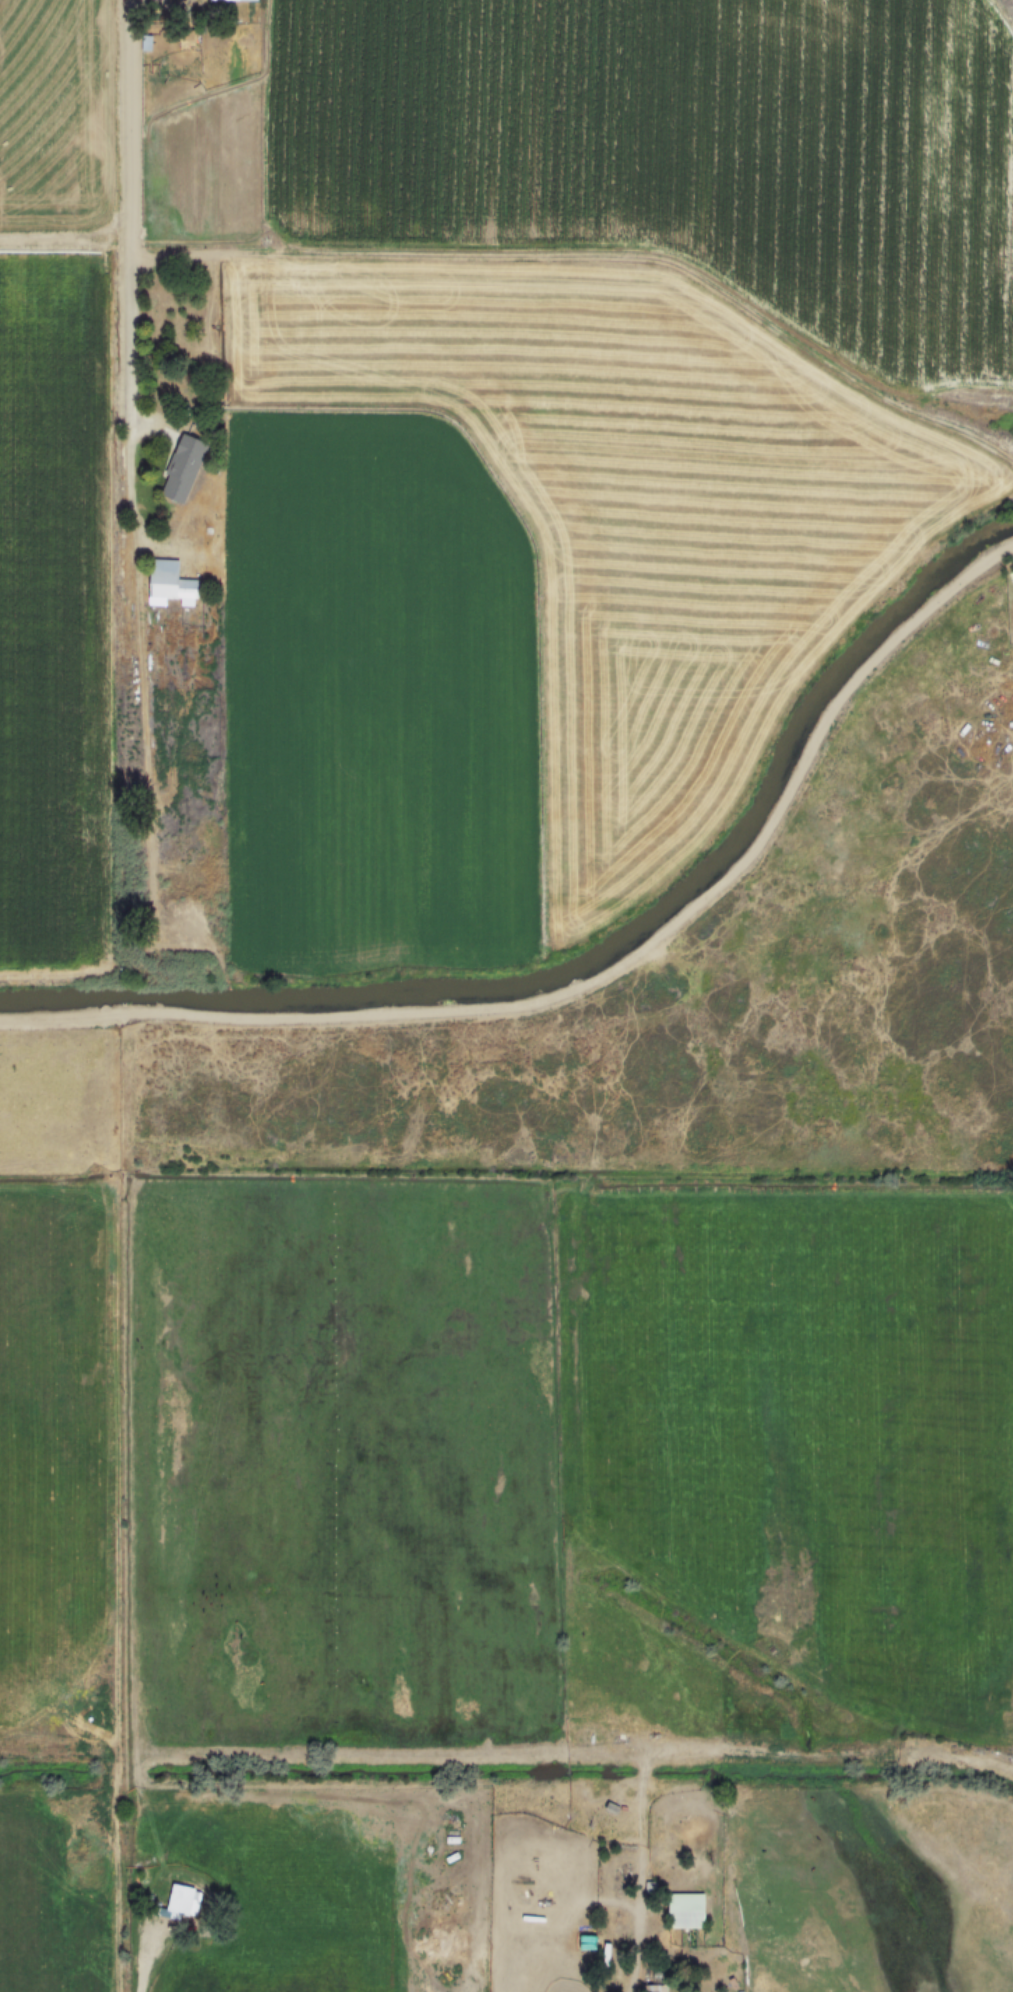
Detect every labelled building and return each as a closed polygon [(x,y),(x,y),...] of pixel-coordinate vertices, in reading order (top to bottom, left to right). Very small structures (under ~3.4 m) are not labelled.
[(207,442),(181,433),(160,495),(186,503),(207,442)] [(197,579),(178,578),(178,559),(150,559),(149,603),(166,604),(166,602),(197,602),(197,579)] [(172,1883),(166,1913),(195,1919),(201,1889),(172,1883)] [(705,1891),(669,1891),(669,1927),(705,1927),(705,1891)] [(662,1983),(643,1983),(643,1991),(662,1991),(662,1983)]
